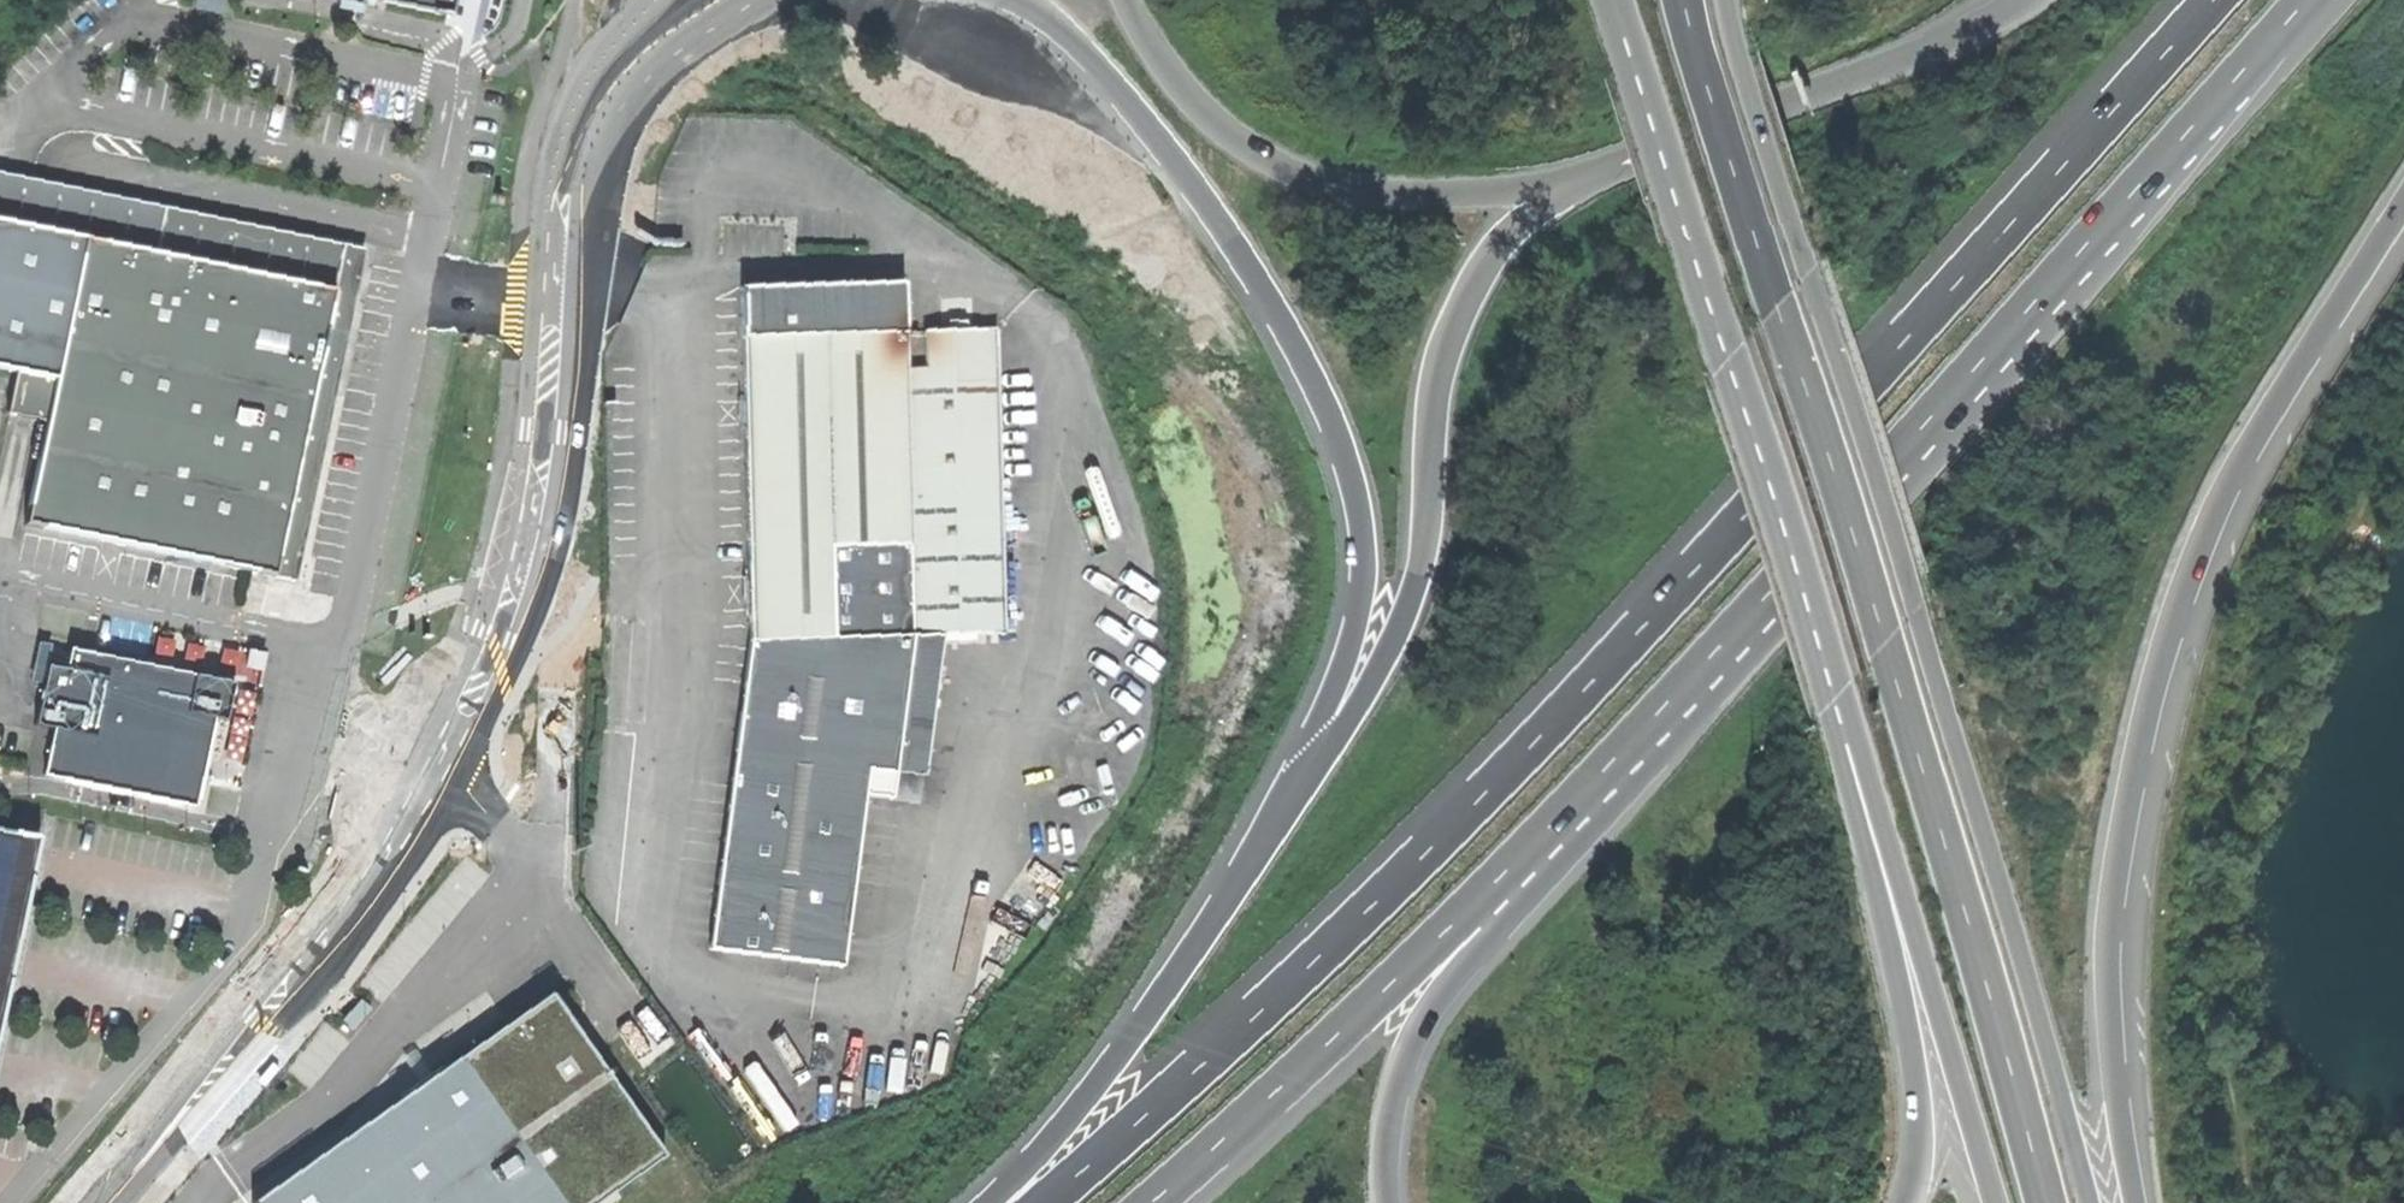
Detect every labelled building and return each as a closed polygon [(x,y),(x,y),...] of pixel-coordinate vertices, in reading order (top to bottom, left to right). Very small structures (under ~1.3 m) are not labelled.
[(455,14),(458,0),(393,0),(455,14)] [(86,235),(157,250),(167,204),(0,170),(0,217),(86,235)] [(167,204),(157,250),(337,286),(328,326),(350,330),(368,245),(167,204)] [(14,368),(56,377),(86,235),(0,217),(0,365),(14,368)] [(244,567),(277,574),(319,370),(341,374),(345,352),(350,330),(328,326),(337,286),(157,250),(86,235),(56,377),(48,418),(26,522),(244,567)] [(746,464),(749,639),(911,637),(944,636),(1002,635),(996,331),(904,331),(902,284),(743,287),(746,464)] [(5,410),(48,418),(56,377),(14,368),(5,410)] [(299,578),(341,374),(319,370),(277,574),(299,578)] [(911,637),(894,773),(926,776),(944,636),(911,637)] [(894,773),(911,637),(749,639),(708,948),(840,965),(866,770),(894,773)] [(218,683),(51,652),(28,780),(188,809),(204,727),(209,728),(218,683)] [(41,839),(0,829),(0,1046),(41,839)] [(546,985),(449,1053),(251,1192),(259,1202),(571,1202),(658,1142),(546,985)] [(341,1031),(359,1010),(349,1002),(331,1022),(341,1031)]
